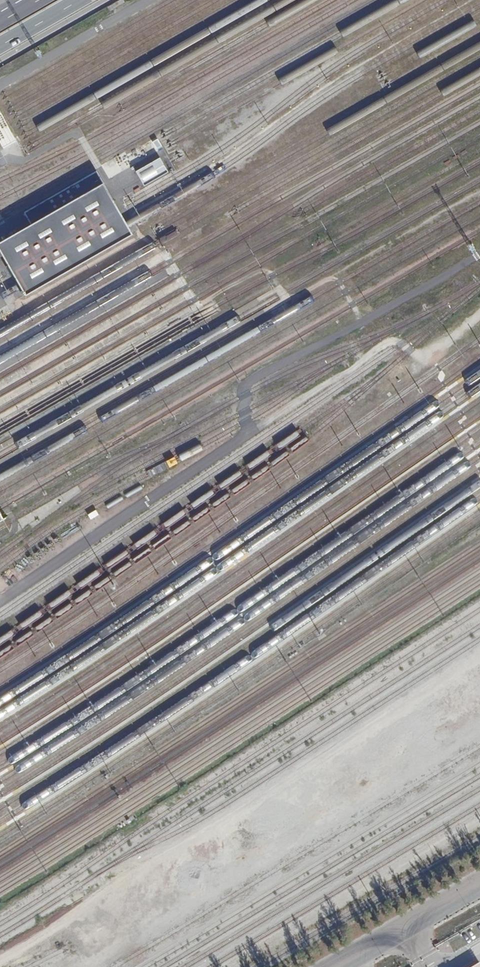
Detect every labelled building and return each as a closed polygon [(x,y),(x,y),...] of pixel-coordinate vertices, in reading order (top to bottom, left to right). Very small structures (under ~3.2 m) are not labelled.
[(161,157),(137,171),(145,185),(169,172),(161,157)] [(0,243),(0,249),(12,271),(20,284),(26,295),(134,234),(129,224),(120,209),(105,183),(0,243)]
